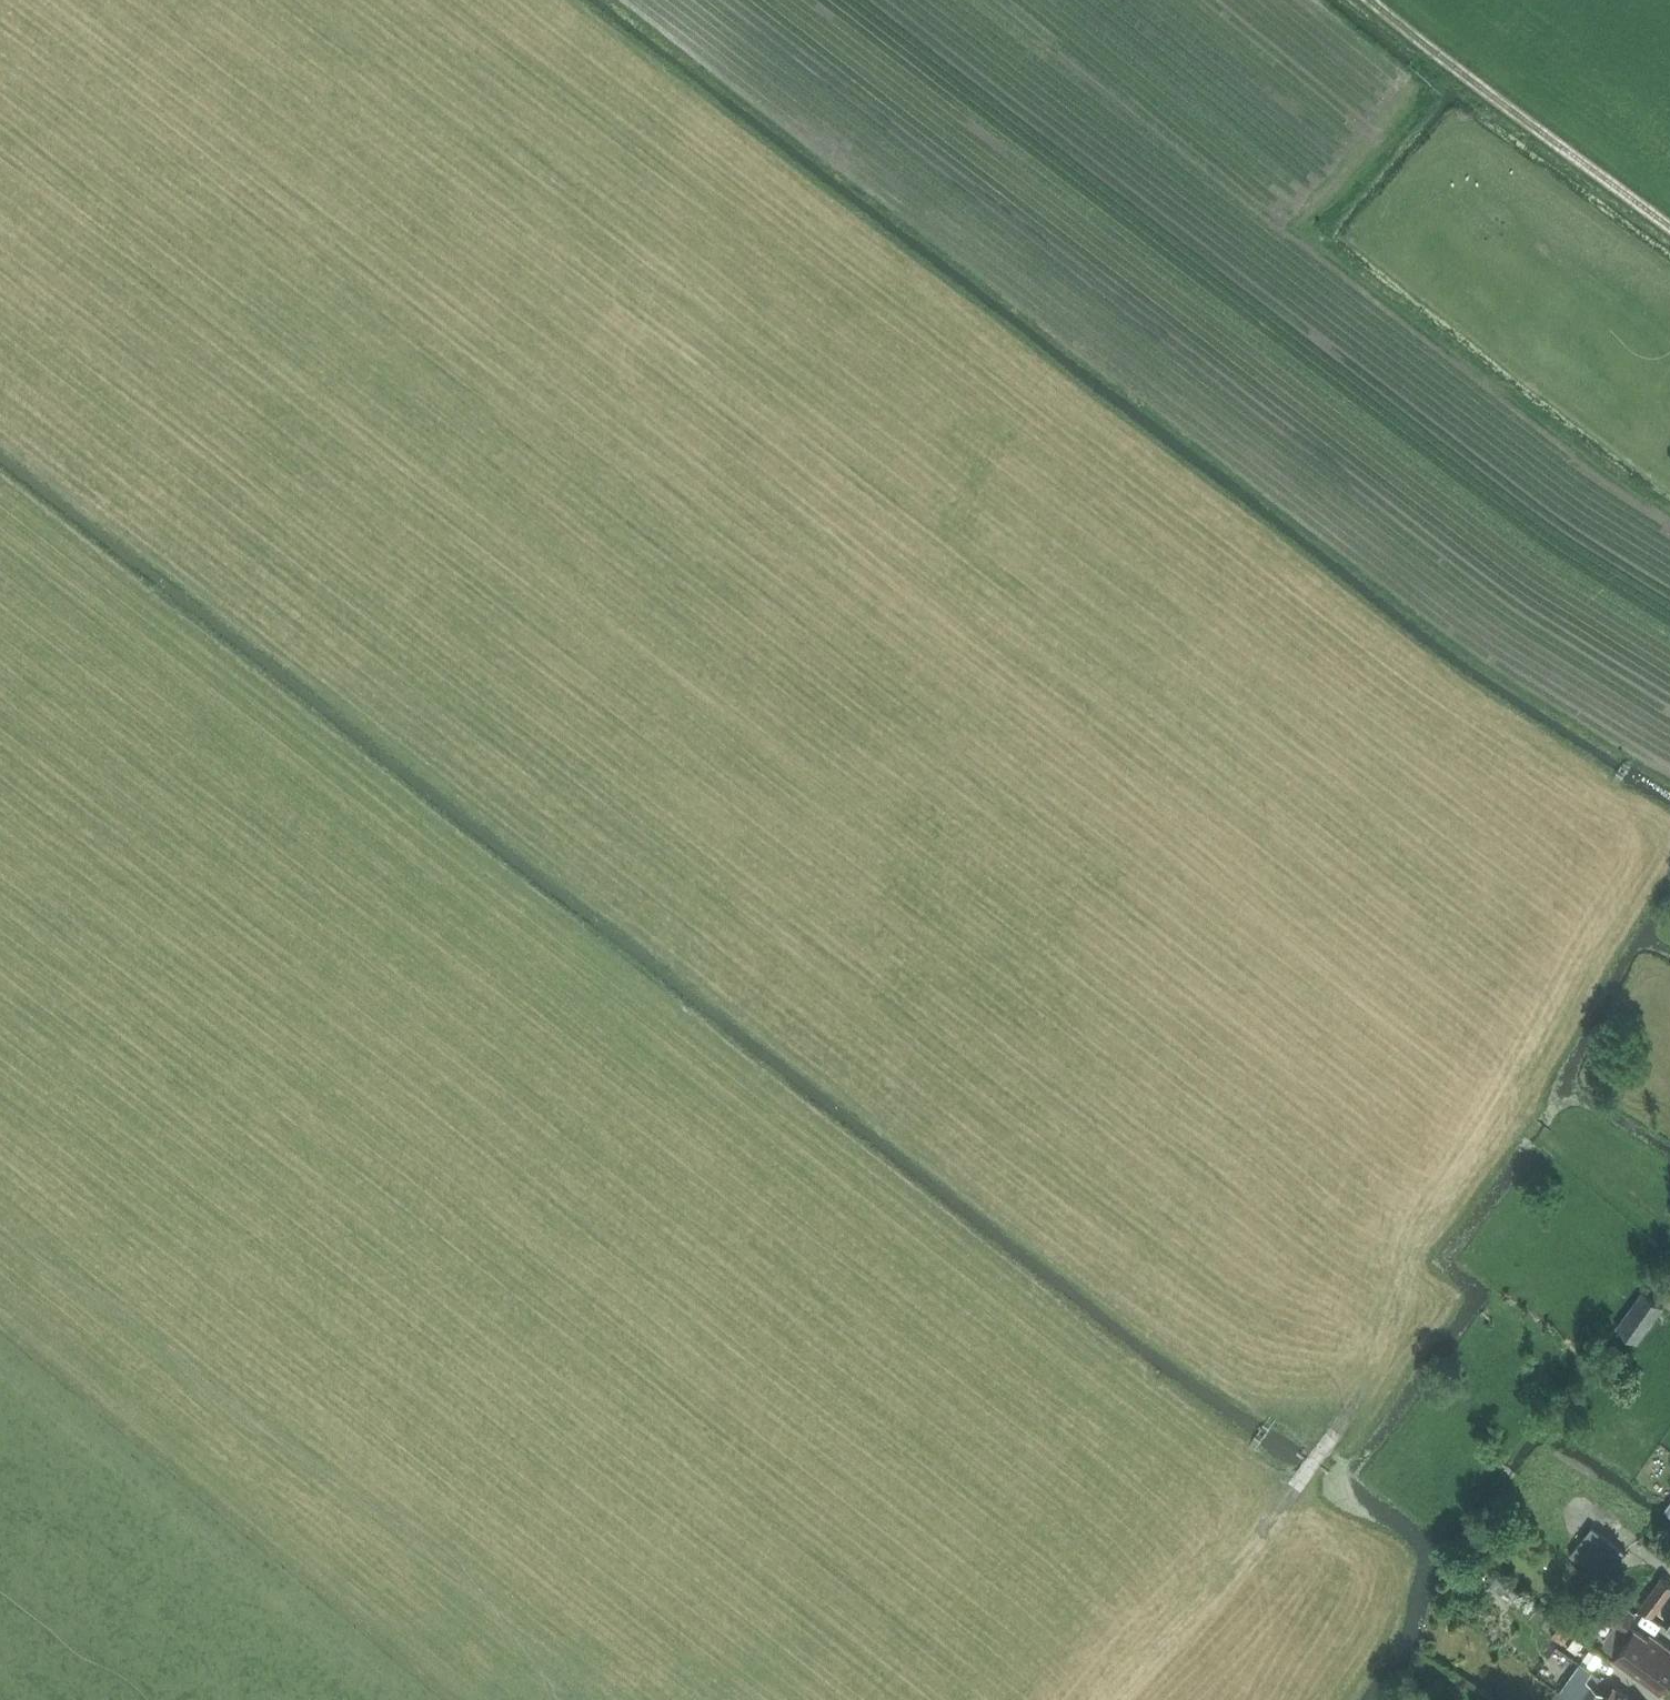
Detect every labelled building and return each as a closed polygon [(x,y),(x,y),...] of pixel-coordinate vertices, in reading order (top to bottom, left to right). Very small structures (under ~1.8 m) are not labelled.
[(1636,1343),(1663,1307),(1643,1292),(1616,1328),(1636,1343)] [(1603,1580),(1624,1552),(1592,1527),(1570,1555),(1603,1580)] [(1525,1547),(1528,1533),(1515,1530),(1512,1543),(1525,1547)] [(1669,1592),(1669,1582),(1661,1575),(1658,1580),(1659,1580),(1640,1607),(1652,1616),(1669,1592)] [(1604,1593),(1591,1610),(1613,1626),(1603,1640),(1603,1645),(1604,1650),(1613,1657),(1612,1658),(1658,1692),(1662,1687),(1665,1689),(1669,1689),(1669,1644),(1647,1628),(1642,1635),(1633,1629),(1629,1634),(1623,1630),(1635,1614),(1604,1593)] [(1560,1645),(1570,1631),(1560,1623),(1550,1637),(1560,1645)] [(1591,1672),(1571,1699),(1572,1699),(1647,1699),(1619,1679),(1612,1688),(1591,1672)] [(1550,1699),(1572,1699),(1571,1699),(1557,1689),(1550,1699)]
